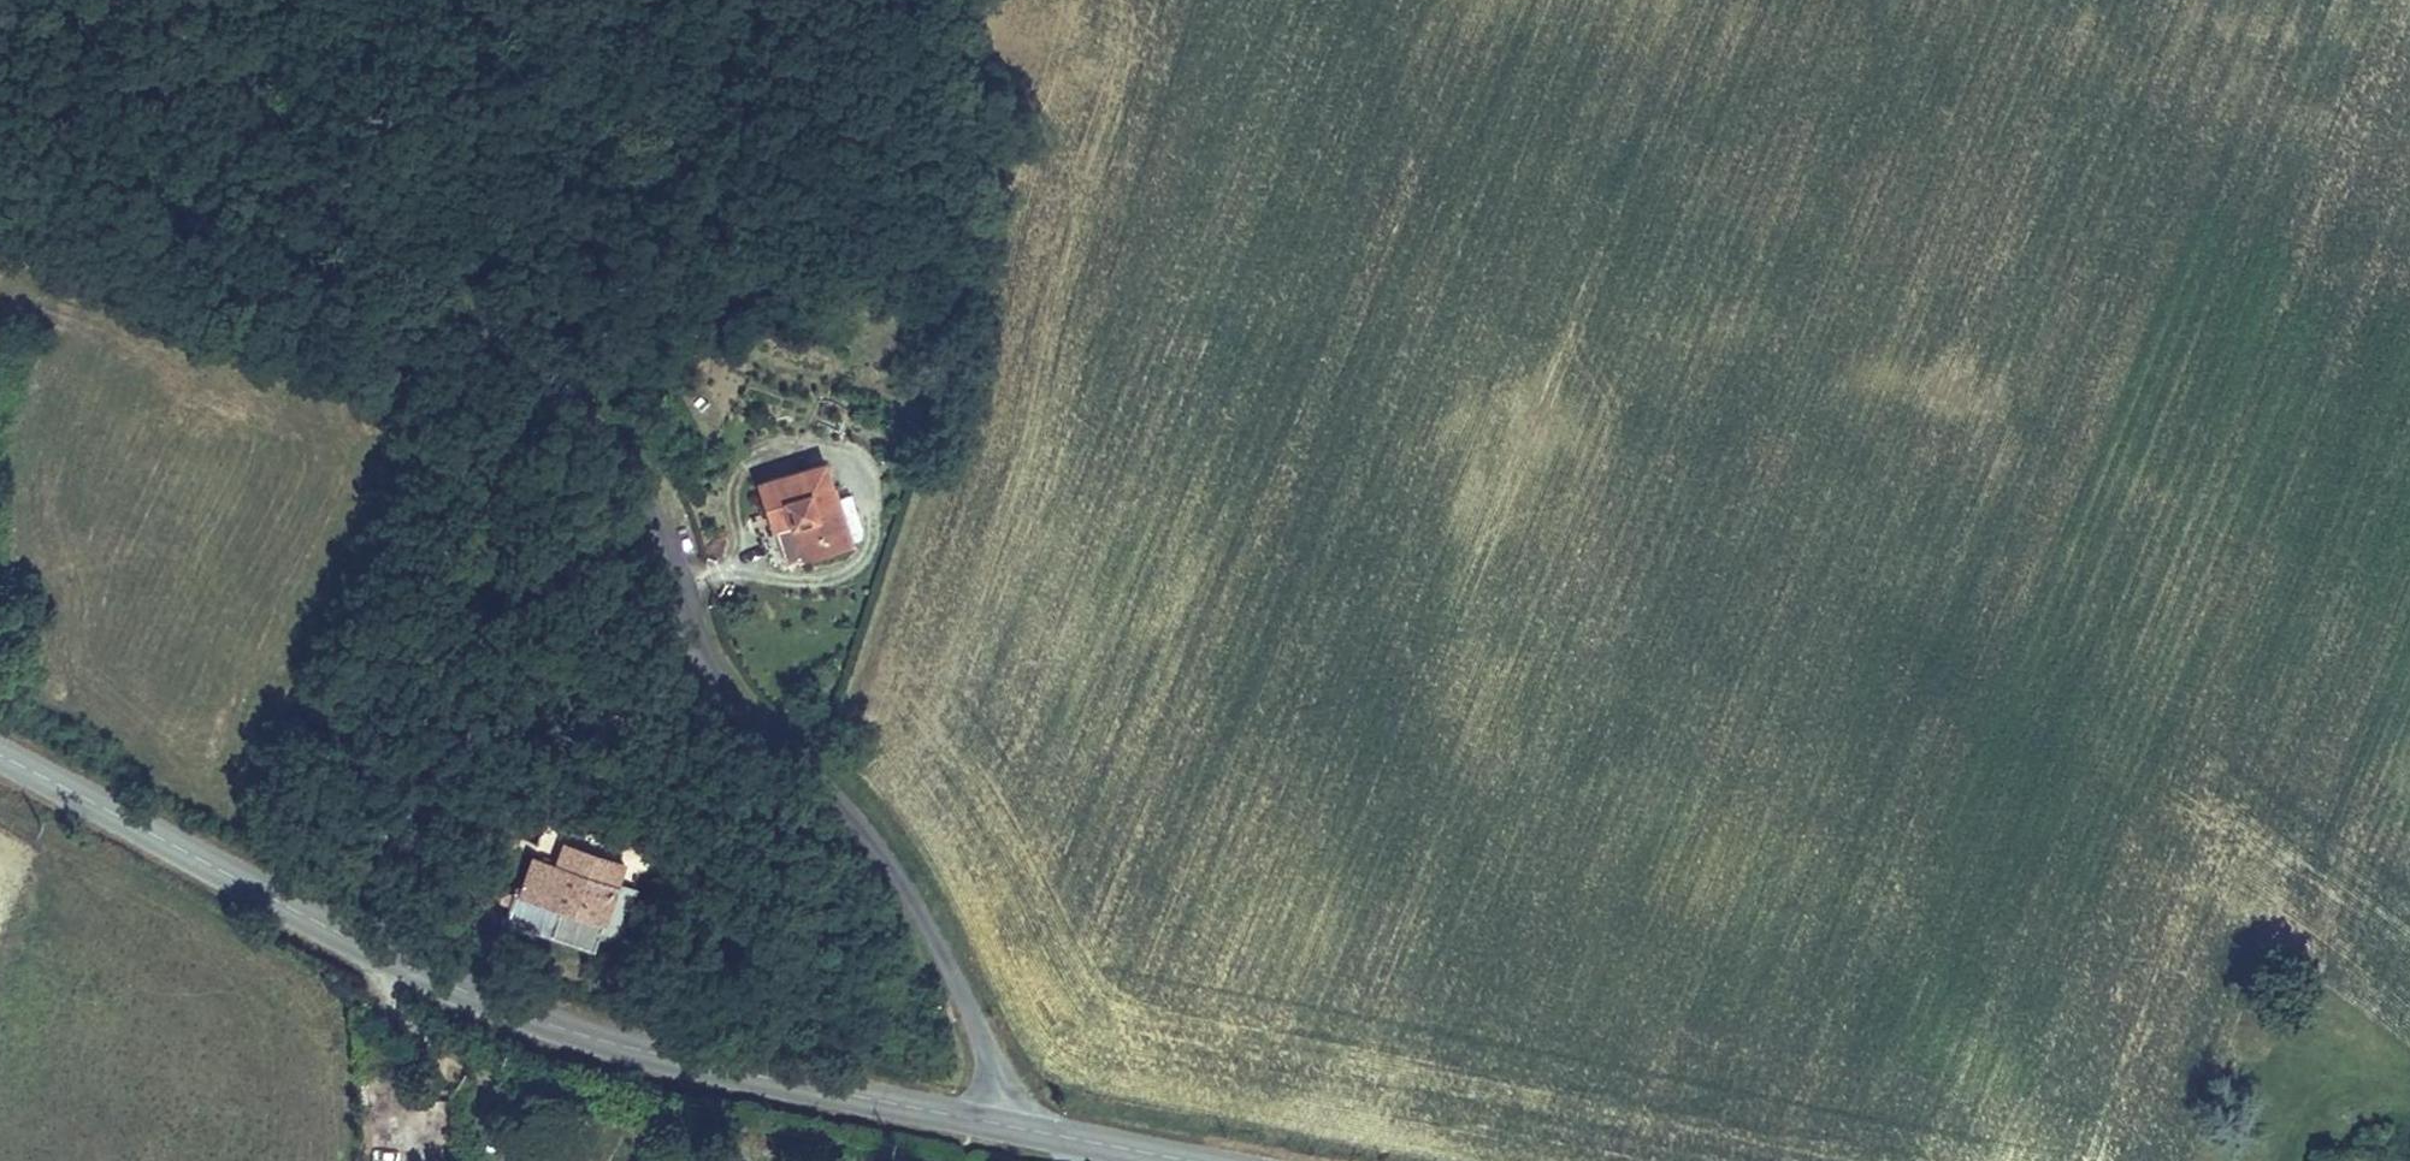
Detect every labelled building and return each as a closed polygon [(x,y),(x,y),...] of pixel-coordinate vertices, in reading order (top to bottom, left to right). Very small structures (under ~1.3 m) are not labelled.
[(828,518),(803,442),(741,465),(755,501),(769,499),(781,532),(828,518)] [(577,848),(560,845),(535,836),(525,865),(514,902),(500,901),(492,934),(541,934),(588,949),(606,893),(618,895),(626,860),(591,847),(577,848)]
